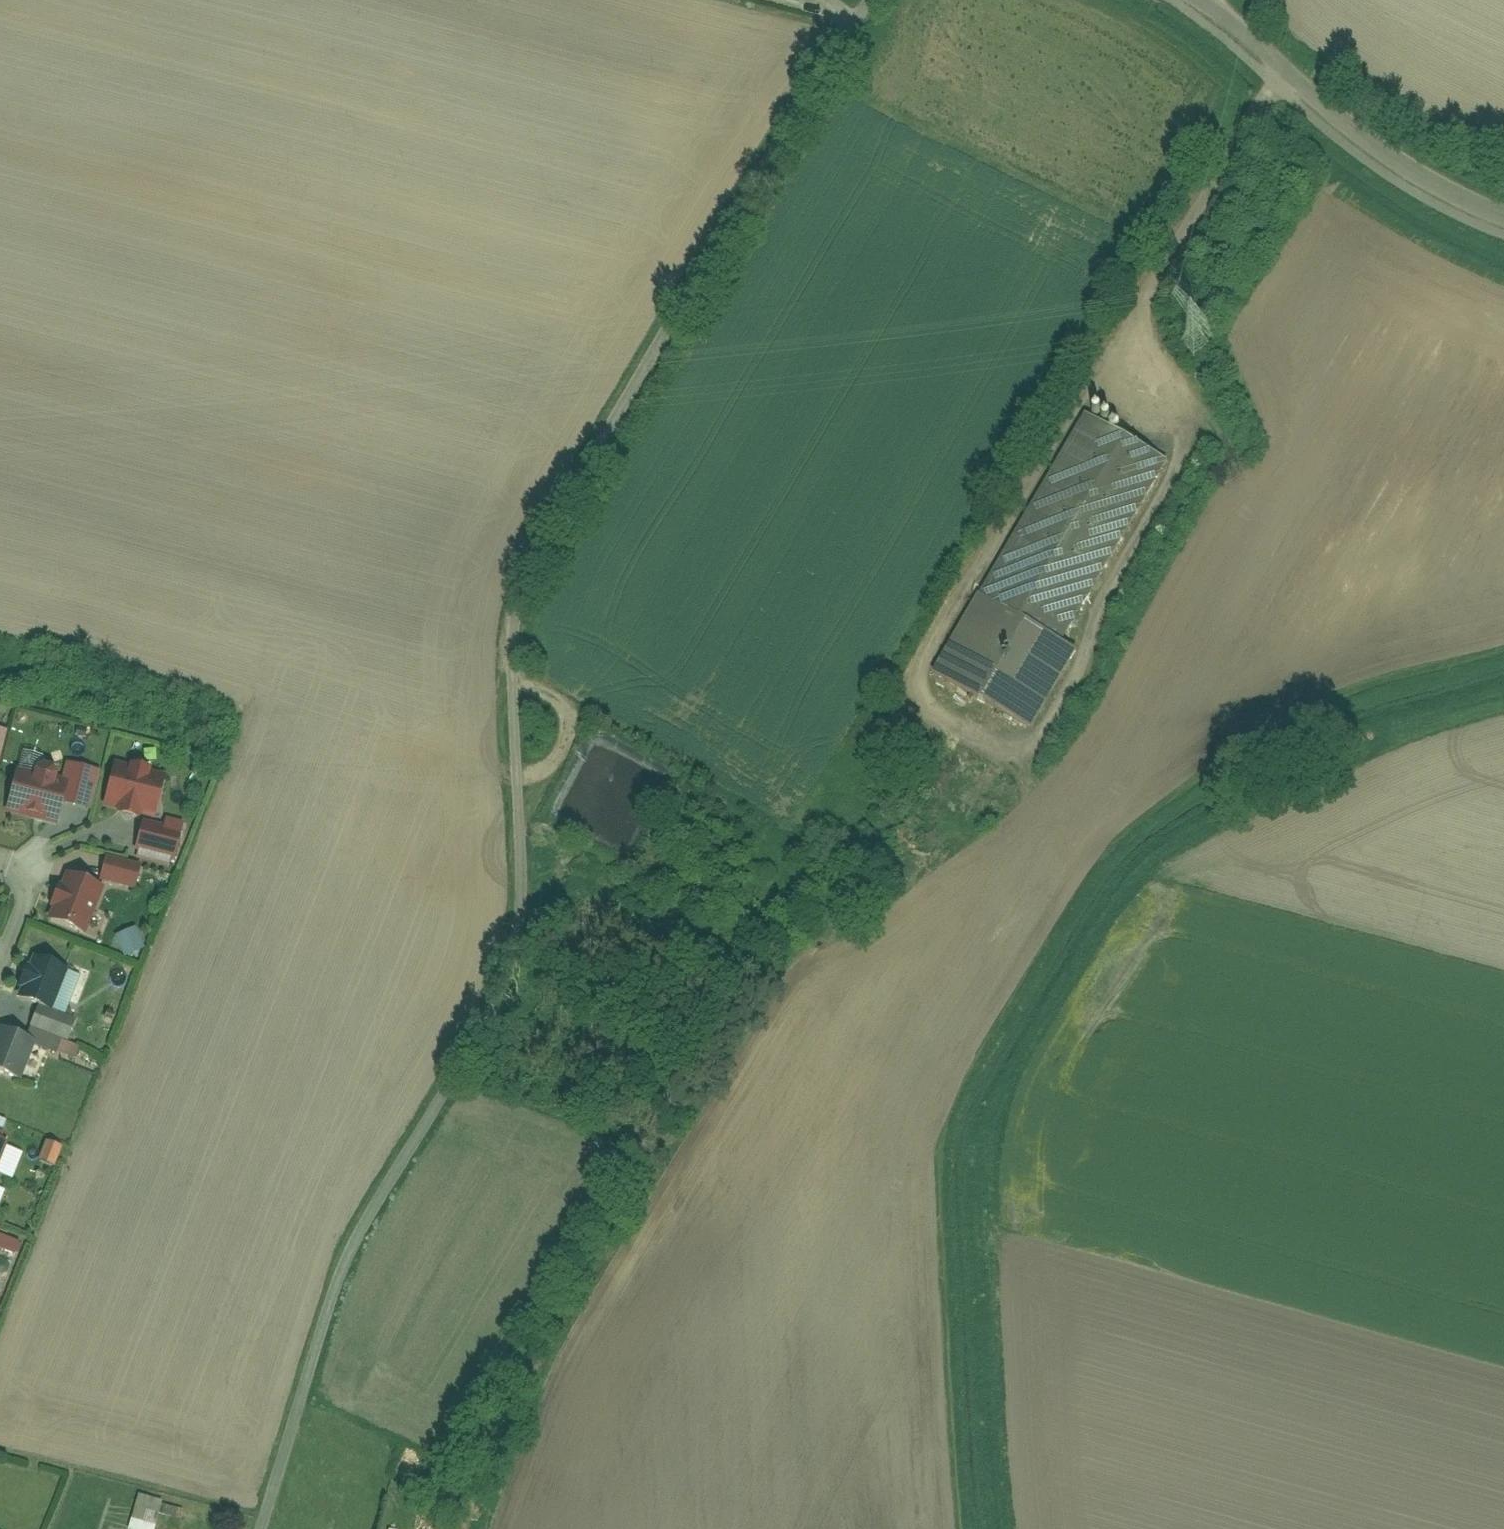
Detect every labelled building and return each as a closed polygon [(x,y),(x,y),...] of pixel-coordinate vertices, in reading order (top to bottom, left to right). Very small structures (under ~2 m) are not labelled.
[(1089,412),(939,668),(1034,733),(1178,462),(1089,412)] [(168,774),(118,762),(107,807),(158,819),(168,774)] [(72,780),(21,769),(9,812),(62,826),(72,780)] [(140,821),(128,857),(167,869),(182,825),(164,819),(161,828),(140,821)] [(108,886),(71,872),(52,917),(90,933),(108,886)] [(123,961),(143,953),(134,929),(114,937),(123,961)] [(71,969),(36,956),(21,998),(56,1011),(71,969)] [(2,1026),(0,1033),(0,1069),(25,1079),(40,1042),(2,1026)] [(49,1146),(41,1166),(53,1171),(61,1150),(49,1146)] [(163,1502),(138,1495),(128,1528),(155,1528),(163,1502)] [(448,1528),(467,1528),(469,1521),(452,1517),(448,1528)]
